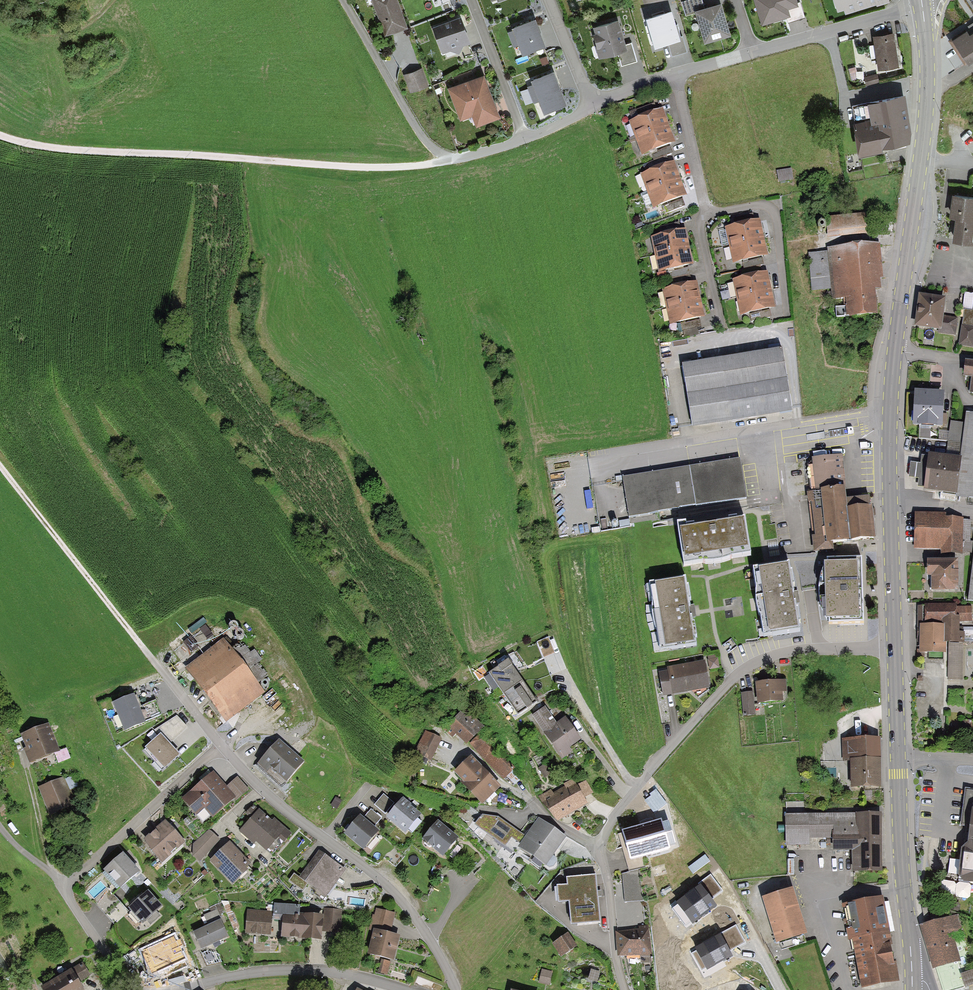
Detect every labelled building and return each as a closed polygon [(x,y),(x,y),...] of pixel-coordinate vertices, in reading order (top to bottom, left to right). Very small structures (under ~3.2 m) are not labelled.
[(403,26),(394,0),(371,0),(383,33),(403,26)] [(731,32),(721,0),(705,5),(704,0),(683,0),(686,12),(695,10),(704,40),(731,32)] [(796,0),(755,0),(762,23),(790,15),(787,7),(798,4),(796,0)] [(838,12),(881,0),(835,0),(838,12)] [(673,8),(646,15),(654,45),(667,42),(671,54),(688,50),(683,35),(681,36),(673,8)] [(442,51),(447,49),(454,52),(459,50),(459,42),(467,39),(458,18),(433,28),(442,51)] [(543,44),(533,19),(511,28),(521,53),(526,51),(530,60),(545,54),(541,44),(543,44)] [(619,19),(594,25),(595,30),(593,31),(597,45),(595,45),(599,57),(617,52),(621,64),(637,60),(632,42),(626,43),(619,19)] [(965,64),(968,61),(969,62),(972,59),(972,29),(970,31),(967,28),(948,40),(965,64)] [(878,67),(899,63),(893,31),(873,35),(878,67)] [(416,87),(425,83),(418,66),(409,69),(416,87)] [(858,78),(856,66),(848,67),(851,79),(858,78)] [(564,103),(550,70),(531,78),(544,111),(564,103)] [(866,84),(879,81),(877,73),(864,76),(866,84)] [(484,74),(448,88),(461,121),(472,117),(475,125),(501,115),(484,74)] [(885,144),(910,140),(912,128),(905,92),(868,99),(868,101),(851,104),(855,121),(853,121),(859,154),(885,149),(885,144)] [(629,121),(635,138),(669,125),(662,108),(629,121)] [(641,155),(675,142),(669,125),(635,138),(641,155)] [(640,175),(647,192),(681,179),(674,162),(640,175)] [(781,180),(794,178),(792,167),(779,170),(781,180)] [(654,208),(686,195),(681,179),(647,192),(654,208)] [(954,191),(951,212),(955,213),(952,239),(972,242),(972,194),(954,191)] [(682,200),(664,207),(666,213),(684,206),(682,200)] [(828,237),(868,233),(866,213),(826,218),(828,237)] [(728,245),(759,240),(756,221),(725,227),(728,245)] [(651,237),(655,254),(690,246),(686,229),(651,237)] [(728,245),(730,261),(762,256),(759,240),(728,245)] [(845,300),(846,305),(837,306),(837,317),(877,313),(875,289),(881,289),(881,278),(884,277),(881,244),(827,248),(828,251),(809,253),(812,291),(830,290),(831,301),(845,300)] [(659,272),(694,264),(690,246),(655,254),(659,272)] [(734,296),(767,290),(764,272),(730,279),(734,296)] [(662,289),(666,307),(701,299),(697,282),(662,289)] [(734,296),(737,314),(771,307),(767,290),(734,296)] [(920,295),(915,328),(938,331),(938,333),(955,335),(958,318),(944,316),(946,299),(920,295)] [(670,324),(705,316),(701,299),(666,307),(670,324)] [(959,345),(972,347),(972,311),(964,310),(959,345)] [(693,427),(793,410),(783,349),(683,366),(693,427)] [(972,392),(972,363),(962,362),(960,374),(968,376),(966,391),(972,392)] [(910,424),(938,424),(938,391),(910,391),(910,424)] [(953,494),(972,497),(972,415),(965,414),(964,423),(950,421),(945,454),(958,456),(958,458),(953,494)] [(928,453),(922,489),(953,494),(958,458),(928,453)] [(812,494),(846,490),(842,455),(813,458),(813,462),(809,464),(812,494)] [(630,516),(746,497),(740,458),(623,477),(630,516)] [(832,542),(876,538),(873,507),(871,507),(870,496),(846,498),(846,490),(812,494),(809,494),(810,504),(812,502),(815,537),(813,537),(814,550),(833,548),(832,542)] [(914,549),(942,550),(942,554),(962,554),(963,552),(972,551),(972,542),(970,541),(972,520),(963,520),(963,517),(946,517),(946,513),(915,513),(914,549)] [(685,565),(749,556),(744,522),(680,531),(685,565)] [(931,592),(959,592),(958,558),(927,559),(927,578),(930,578),(931,592)] [(828,624),(861,623),(859,563),(827,564),(828,624)] [(797,632),(788,568),(757,573),(767,636),(797,632)] [(693,645),(683,582),(653,587),(663,650),(693,645)] [(920,625),(920,649),(918,649),(918,658),(925,658),(925,654),(949,654),(949,643),(966,644),(966,632),(960,632),(959,622),(972,622),(971,607),(957,607),(957,604),(924,604),(925,607),(918,607),(918,624),(920,625)] [(186,669),(226,722),(265,694),(225,640),(186,669)] [(966,644),(949,643),(949,654),(948,679),(965,680),(966,644)] [(717,658),(708,660),(710,669),(719,668),(717,658)] [(517,717),(537,703),(536,701),(509,661),(489,674),(517,717)] [(710,688),(705,662),(669,669),(669,671),(660,673),(665,697),(710,688)] [(756,682),(757,704),(783,702),(783,695),(788,694),(786,680),(756,682)] [(269,688),(270,686),(270,685),(269,682),(267,681),(266,681),(263,682),(262,685),(263,688),(265,689),(266,689),(269,688)] [(743,715),(755,714),(753,692),(742,693),(743,715)] [(398,709),(410,700),(406,694),(393,703),(398,709)] [(136,695),(113,704),(124,732),(163,716),(156,700),(141,706),(136,695)] [(545,707),(531,716),(561,760),(573,752),(570,748),(581,741),(565,718),(557,724),(545,707)] [(442,728),(452,738),(455,735),(467,747),(470,744),(479,735),(485,729),(466,709),(454,721),(452,719),(442,728)] [(158,734),(161,732),(170,742),(188,727),(177,715),(154,729),(158,734)] [(17,738),(28,762),(51,751),(40,727),(17,738)] [(431,761),(442,739),(426,731),(416,753),(431,761)] [(170,742),(161,732),(158,734),(145,746),(164,768),(180,753),(170,742)] [(503,778),(512,769),(479,735),(470,744),(503,778)] [(842,760),(850,760),(880,759),(879,739),(842,739),(842,760)] [(257,764),(282,787),(303,762),(279,740),(257,764)] [(481,805),(500,786),(471,757),(454,773),(463,782),(460,784),(481,805)] [(880,787),(880,759),(850,760),(851,788),(880,787)] [(539,768),(543,776),(550,773),(546,764),(539,768)] [(227,786),(214,771),(181,799),(202,823),(211,815),(213,817),(235,799),(237,797),(227,786)] [(236,800),(249,789),(238,777),(227,786),(237,797),(235,799),(236,800)] [(541,797),(557,823),(587,803),(583,798),(593,792),(586,781),(577,786),(572,779),(564,784),(566,787),(554,795),(551,791),(541,797)] [(50,814),(71,806),(62,780),(41,788),(50,814)] [(957,879),(972,882),(972,792),(967,792),(960,854),(957,879)] [(384,794),(375,805),(385,813),(394,803),(384,794)] [(412,834),(422,822),(419,819),(422,815),(411,807),(412,805),(403,798),(387,819),(407,834),(409,832),(412,834)] [(259,810),(239,832),(254,845),(256,842),(266,851),(279,838),(284,843),(292,834),(275,819),(272,821),(259,810)] [(371,810),(364,818),(375,826),(381,818),(371,810)] [(851,872),(882,871),(881,814),(785,815),(786,846),(811,845),(811,840),(833,839),(834,852),(851,852),(851,872)] [(344,835),(364,851),(380,831),(375,826),(364,818),(360,815),(344,835)] [(516,842),(521,835),(495,816),(482,815),(471,825),(502,846),(508,838),(516,842)] [(639,826),(620,831),(626,854),(624,854),(629,871),(638,869),(646,866),(644,859),(672,851),(663,818),(655,821),(653,816),(638,821),(639,826)] [(545,866),(566,837),(539,818),(518,847),(545,866)] [(162,863),(185,842),(166,820),(142,841),(162,863)] [(438,822),(423,840),(443,856),(458,838),(438,822)] [(201,861),(220,840),(208,829),(189,850),(201,861)] [(247,868),(252,863),(230,841),(209,860),(233,885),(249,870),(247,868)] [(346,871),(321,851),(300,879),(325,898),(346,871)] [(115,889),(135,873),(121,856),(101,873),(115,889)] [(625,902),(642,901),(638,869),(629,871),(622,874),(625,902)] [(678,904),(672,908),(685,926),(691,921),(693,924),(718,905),(714,899),(724,891),(711,873),(698,882),(699,884),(677,901),(678,904)] [(596,877),(566,879),(566,887),(556,887),(557,904),(569,903),(571,926),(599,924),(596,877)] [(804,934),(808,933),(793,887),(761,897),(776,943),(779,942),(782,950),(806,942),(804,934)] [(127,911),(137,922),(155,906),(146,895),(127,911)] [(862,989),(899,983),(883,898),(843,906),(849,941),(853,940),(862,989)] [(280,938),(321,941),(323,917),(299,915),(300,906),(268,904),(267,912),(247,910),(245,935),(272,937),(273,921),(281,921),(280,938)] [(324,932),(340,932),(341,909),(325,909),(324,932)] [(382,959),(379,972),(387,974),(390,960),(394,961),(400,937),(390,934),(395,914),(377,909),(375,916),(373,915),(369,931),(372,932),(367,955),(382,959)] [(198,950),(225,936),(213,911),(203,916),(208,925),(190,934),(198,950)] [(943,989),(969,989),(968,988),(972,986),(972,959),(964,932),(967,931),(960,911),(917,925),(932,970),(936,969),(943,989)] [(736,925),(695,947),(697,951),(692,953),(701,969),(705,967),(707,970),(733,956),(729,949),(744,941),(736,925)] [(617,934),(618,957),(651,955),(650,926),(638,927),(639,932),(617,934)] [(560,957),(576,947),(568,935),(552,945),(560,957)] [(80,983),(90,977),(81,962),(39,988),(41,989),(84,989),(80,983)] [(540,983),(550,985),(552,972),(542,970),(540,983)]
